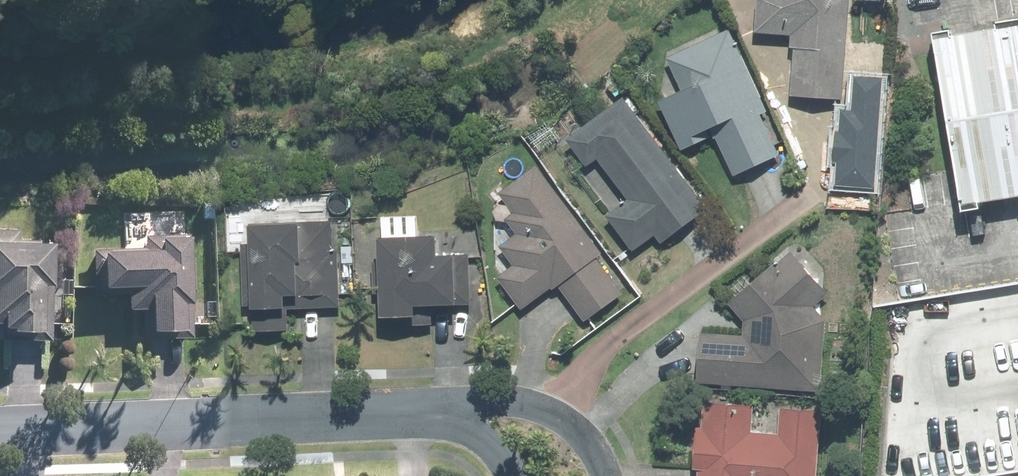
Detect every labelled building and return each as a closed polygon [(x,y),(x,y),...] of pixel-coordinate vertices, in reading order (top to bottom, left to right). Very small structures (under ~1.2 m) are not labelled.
[(752,37),(792,40),(788,99),(839,102),(846,0),(754,0),(752,37)] [(959,213),(979,210),(978,203),(1017,196),(1017,18),(993,22),(994,28),(950,36),(948,29),(929,32),(959,213)] [(727,32),(642,74),(681,153),(712,138),(732,179),(785,153),(727,32)] [(622,103),(566,146),(582,167),(576,171),(608,213),(603,217),(632,255),(654,238),(660,246),(705,210),(622,103)] [(536,170),(497,201),(510,218),(503,223),(515,239),(499,251),(511,268),(494,281),(521,315),(556,288),(585,325),(629,292),(536,170)] [(260,302),(344,305),(346,256),(334,256),(336,220),(263,218),(260,302)] [(62,236),(23,235),(23,225),(0,224),(0,321),(23,322),(23,335),(59,336),(62,236)] [(200,333),(203,227),(171,226),(170,243),(112,241),(111,277),(133,278),(132,302),(160,302),(160,323),(169,323),(169,332),(200,333)] [(430,242),(392,241),(391,308),(448,309),(449,262),(430,262),(430,242)] [(697,334),(694,385),(821,393),(823,320),(812,308),(824,297),(787,256),(731,307),(745,323),(744,338),(697,334)] [(693,475),(813,475),(818,415),(699,405),(693,475)]
